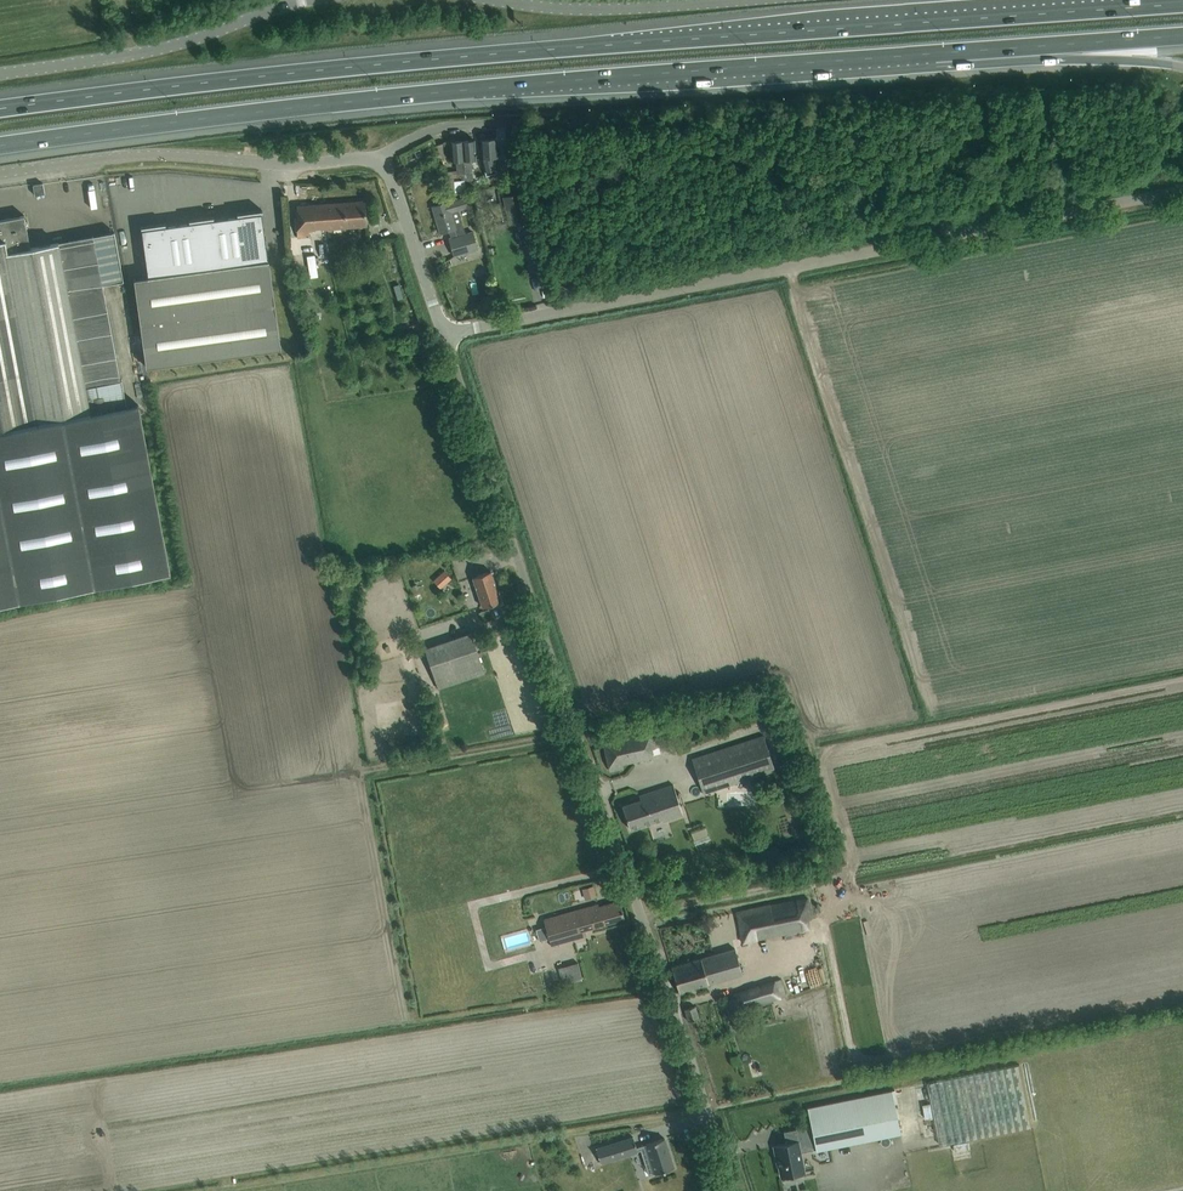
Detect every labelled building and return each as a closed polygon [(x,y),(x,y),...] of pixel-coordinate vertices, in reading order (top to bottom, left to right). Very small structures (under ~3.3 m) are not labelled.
[(480,139),(481,157),(486,176),(497,173),(493,157),(497,157),(496,138),(480,139)] [(465,180),(466,191),(474,190),(471,159),(476,159),(475,155),(476,154),(476,153),(475,153),(474,140),(462,141),(465,176),(465,180)] [(462,176),(465,176),(462,141),(450,142),(452,161),(456,161),(457,177),(462,176)] [(445,178),(446,193),(455,192),(454,180),(454,177),(445,178)] [(465,180),(462,180),(454,180),(455,192),(466,191),(465,180)] [(44,193),(43,183),(32,185),(34,195),(44,193)] [(503,197),(510,224),(526,220),(519,193),(503,197)] [(452,237),(459,235),(457,227),(456,227),(455,225),(462,223),(458,209),(467,207),(464,197),(448,202),(432,206),(440,233),(450,230),(452,237)] [(296,217),(296,229),(297,237),(307,236),(307,230),(316,229),(315,226),(324,225),(325,228),(367,225),(365,201),(296,206),(297,217),(296,217)] [(265,237),(265,236),(264,225),(264,224),(264,225),(262,209),(237,213),(237,215),(237,216),(214,219),(214,216),(189,219),(189,222),(166,225),(166,223),(141,226),(143,241),(142,242),(143,242),(144,253),(145,253),(146,265),(148,275),(147,275),(148,275),(148,277),(134,279),(146,366),(280,348),(268,258),(267,249),(267,248),(265,237)] [(170,571),(132,377),(120,379),(93,235),(30,247),(24,215),(0,219),(0,603),(170,571)] [(460,235),(459,235),(452,237),(449,238),(454,255),(477,249),(472,231),(460,235)] [(447,582),(451,578),(444,570),(440,574),(447,582)] [(491,571),(472,577),(482,607),(501,600),(491,571)] [(484,673),(471,633),(425,648),(438,688),(484,673)] [(602,737),(609,766),(652,756),(650,747),(659,746),(654,725),(602,737)] [(775,770),(763,735),(692,758),(703,793),(775,770)] [(787,750),(778,753),(783,766),(791,764),(787,750)] [(673,784),(639,795),(640,800),(622,806),(630,828),(661,818),(662,820),(683,814),(673,784)] [(699,791),(690,791),(690,805),(699,804),(699,791)] [(712,829),(682,837),(686,852),(716,844),(712,829)] [(589,902),(599,900),(597,888),(587,890),(589,902)] [(743,942),(813,928),(807,897),(737,911),(743,942)] [(598,903),(543,919),(551,945),(587,935),(585,929),(624,918),(619,900),(599,906),(598,903)] [(671,966),(679,992),(742,973),(735,948),(671,966)] [(559,968),(562,982),(582,977),(579,963),(559,968)] [(734,997),(727,999),(732,1013),(780,996),(776,980),(733,994),(734,997)] [(688,1021),(699,1018),(695,1006),(685,1009),(688,1021)] [(1031,1127),(1019,1065),(927,1083),(939,1145),(1031,1127)] [(778,1165),(776,1165),(777,1166),(778,1165),(780,1177),(786,1176),(789,1178),(795,1177),(798,1173),(803,1172),(799,1152),(815,1149),(815,1151),(899,1133),(892,1091),(807,1108),(811,1126),(784,1131),(785,1140),(789,1139),(789,1143),(773,1146),(776,1159),(777,1159),(778,1165)] [(633,1136),(596,1148),(601,1163),(638,1151),(641,1150),(649,1175),(674,1167),(664,1138),(645,1143),(645,1144),(636,1147),(633,1136)] [(983,1157),(969,1159),(970,1167),(984,1165),(983,1157)]
